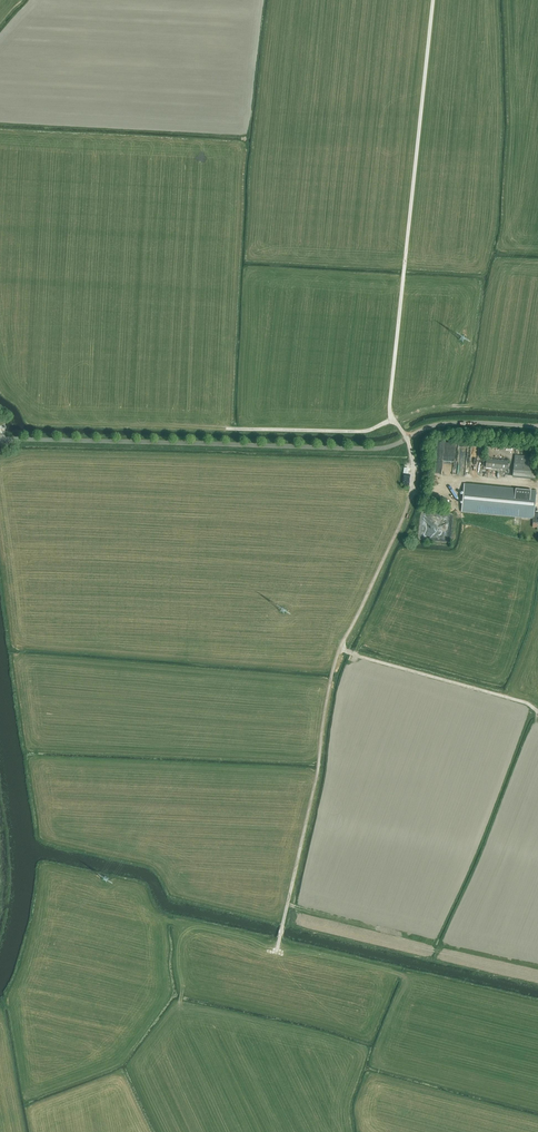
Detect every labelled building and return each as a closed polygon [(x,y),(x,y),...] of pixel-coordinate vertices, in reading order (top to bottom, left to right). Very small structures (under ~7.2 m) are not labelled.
[(466,470),(467,447),(458,446),(456,469),(466,470)] [(535,475),(536,466),(532,465),(533,456),(514,455),(513,473),(535,475)] [(507,470),(508,461),(486,459),(485,468),(507,470)] [(534,513),(536,491),(464,484),(461,512),(533,518),(532,522),(537,523),(537,514),(534,513)]
